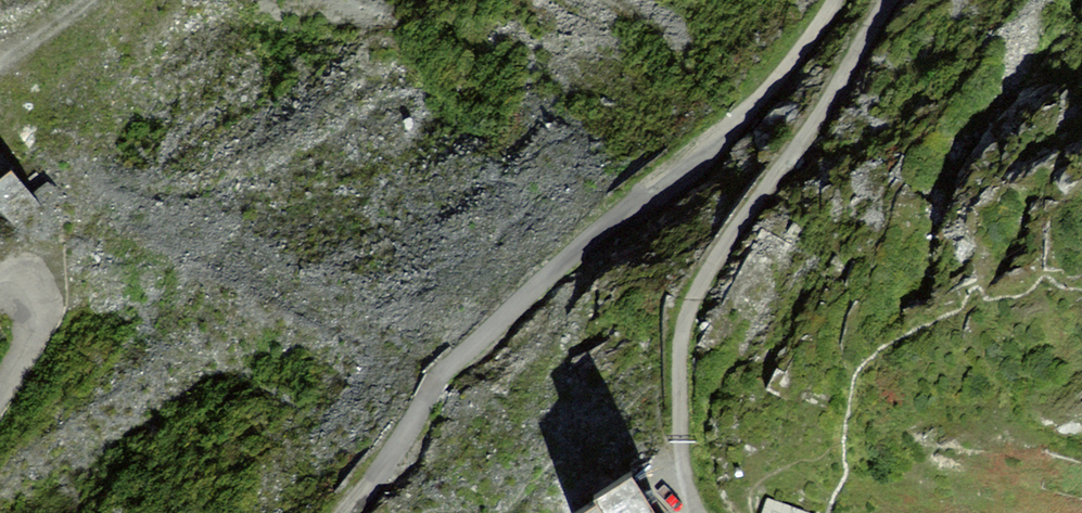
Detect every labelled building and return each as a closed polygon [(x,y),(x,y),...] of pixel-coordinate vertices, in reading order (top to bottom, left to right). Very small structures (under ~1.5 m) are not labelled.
[(42,207),(11,168),(0,176),(0,209),(15,227),(42,207)] [(630,473),(632,472),(631,470),(615,480),(601,473),(591,491),(596,499),(574,512),(655,512),(630,473)] [(767,498),(762,512),(810,512),(767,498)]
